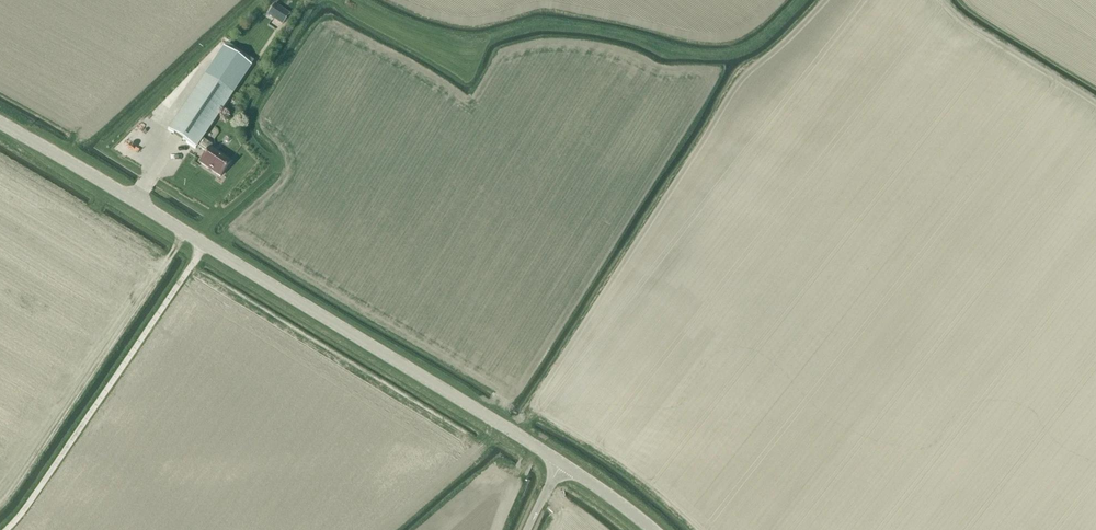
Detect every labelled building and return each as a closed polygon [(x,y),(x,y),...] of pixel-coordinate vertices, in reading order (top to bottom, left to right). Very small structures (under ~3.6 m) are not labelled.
[(267,16),(282,26),(290,14),(275,4),(267,16)] [(202,139),(232,94),(205,75),(168,130),(195,149),(197,146),(206,153),(199,163),(220,177),(230,162),(210,148),(212,146),(202,139)]
